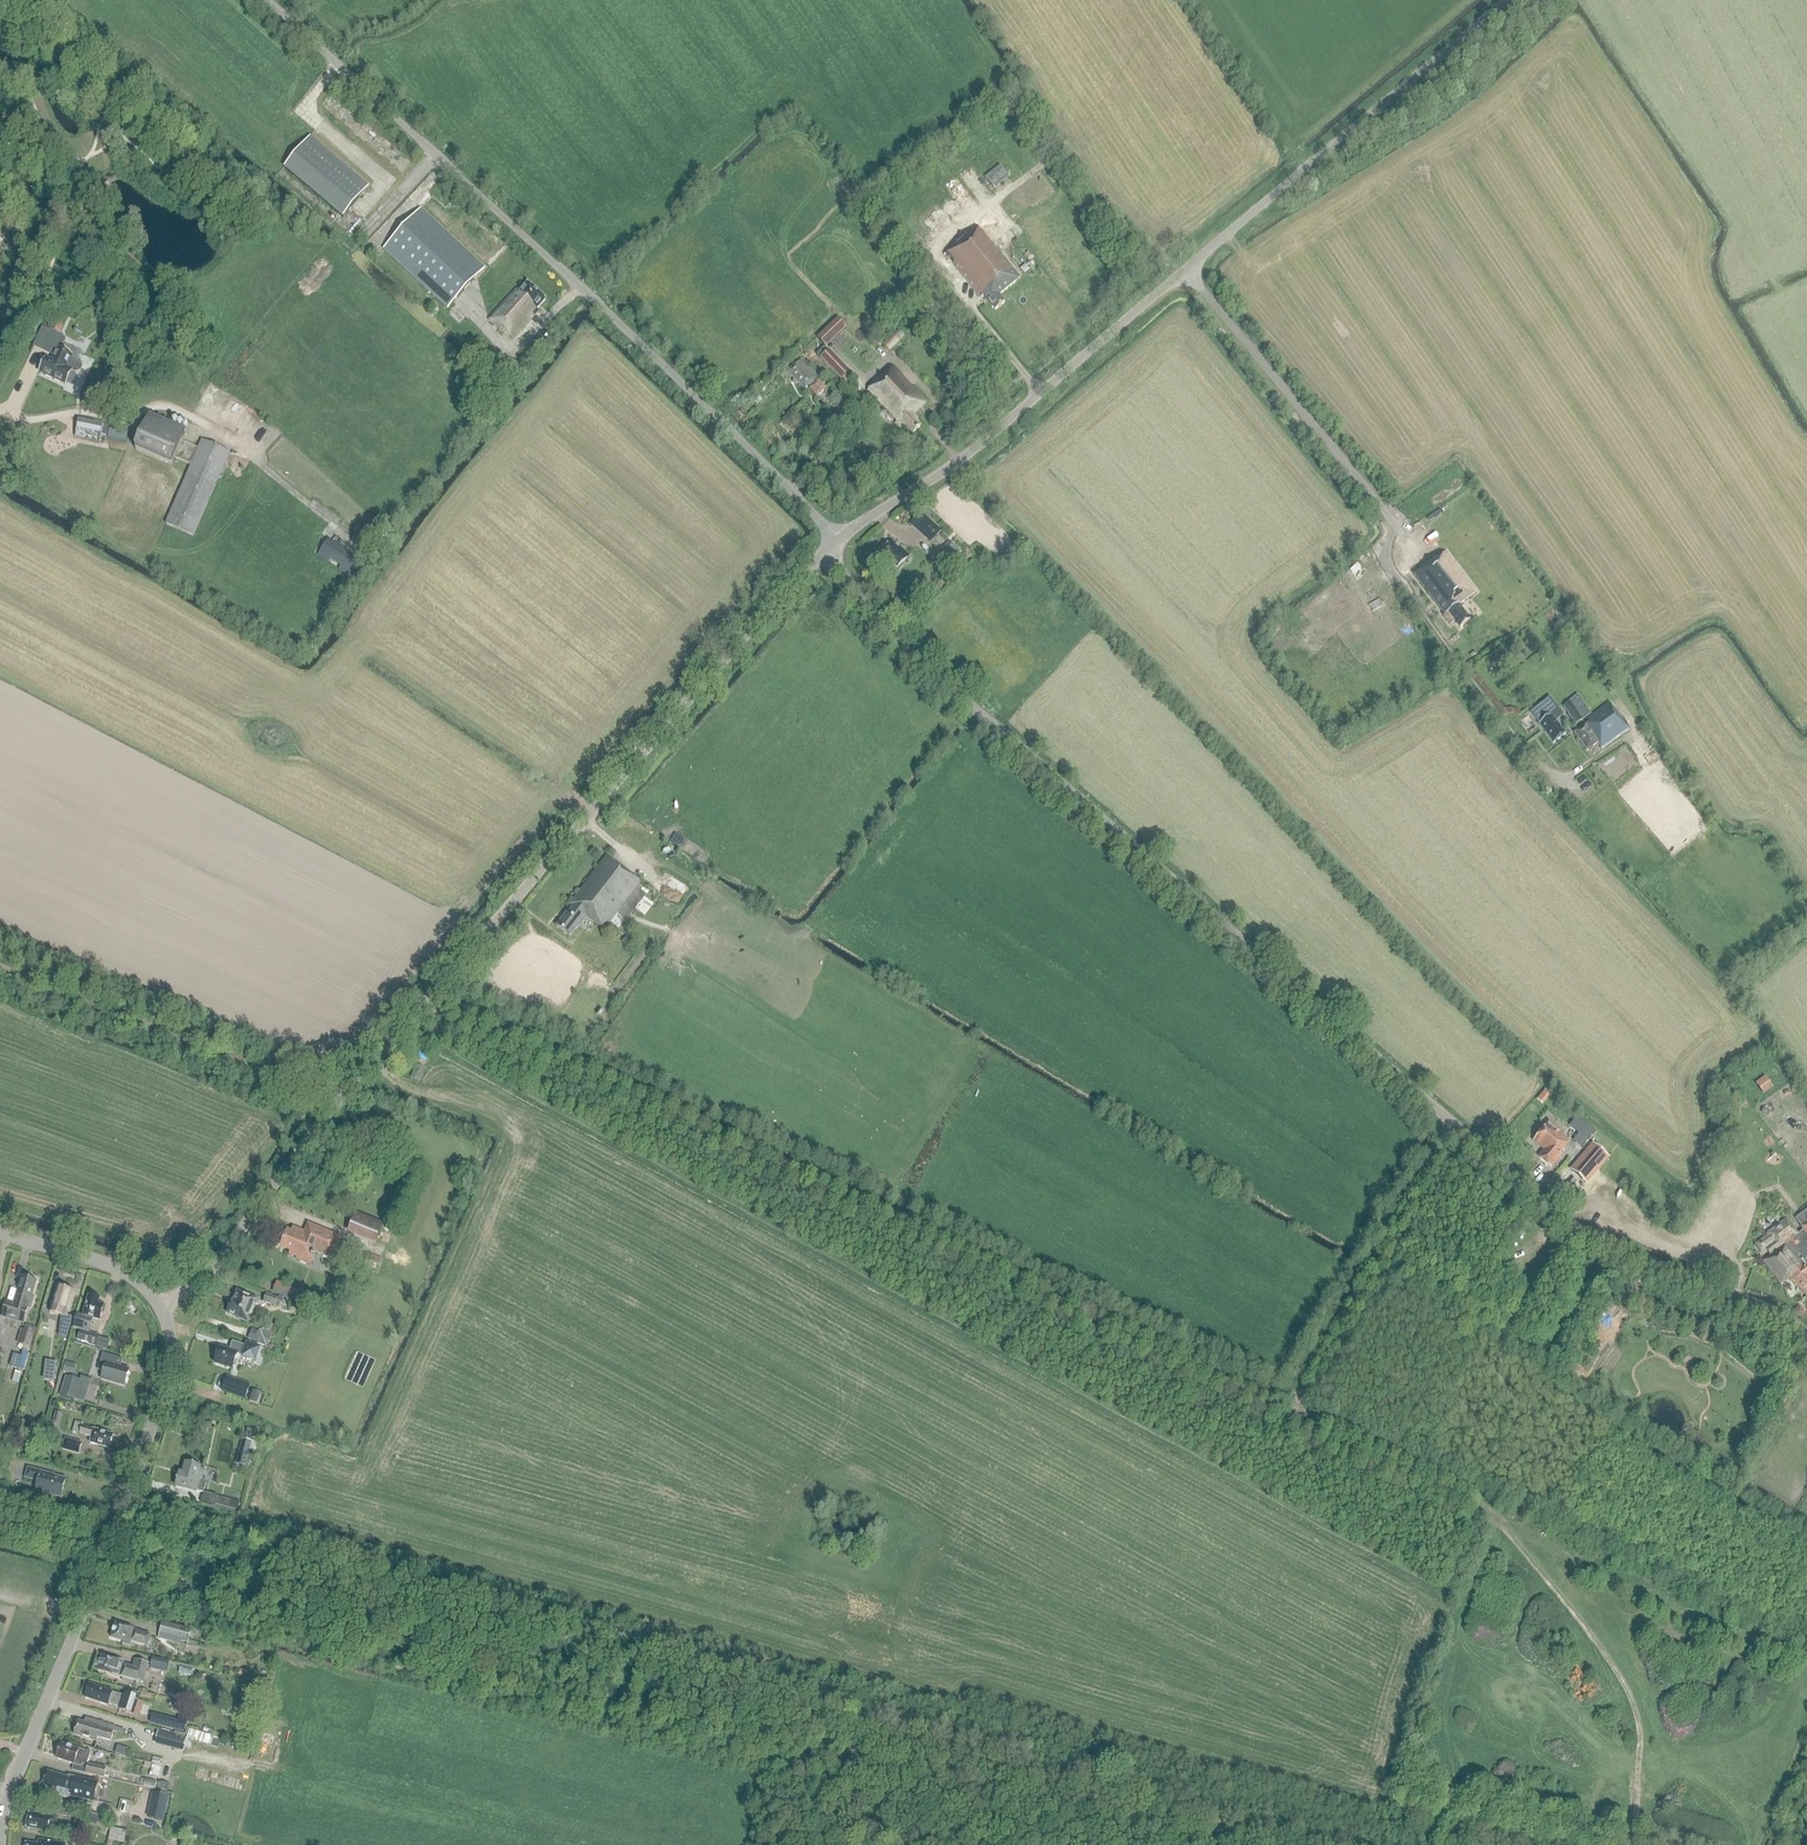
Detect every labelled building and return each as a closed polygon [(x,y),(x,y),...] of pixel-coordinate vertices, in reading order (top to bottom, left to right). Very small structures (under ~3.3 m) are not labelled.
[(282,165),(341,214),(368,186),(309,136),(282,165)] [(984,176),(995,189),(1010,177),(1000,164),(984,176)] [(966,210),(971,205),(974,207),(978,202),(969,194),(959,204),(966,210)] [(382,249),(445,309),(483,270),(420,210),(382,249)] [(947,268),(952,264),(979,297),(981,295),(993,310),(1004,301),(999,295),(1020,278),(993,244),(1008,233),(993,214),(978,226),(979,227),(970,234),(969,233),(938,257),(947,268)] [(535,311),(544,301),(525,283),(517,292),(515,291),(487,320),(503,335),(505,333),(511,339),(537,312),(535,311)] [(49,330),(59,335),(67,318),(57,313),(49,330)] [(845,328),(837,319),(823,333),(831,342),(846,328),(845,328)] [(540,332),(532,341),(540,348),(548,339),(540,332)] [(882,344),(887,350),(897,341),(892,335),(882,344)] [(64,385),(71,370),(74,372),(75,372),(78,372),(80,370),(81,368),(82,365),(81,362),(77,359),(70,356),(73,348),(62,344),(59,351),(57,350),(52,361),(46,359),(39,374),(64,385)] [(830,370),(837,363),(831,357),(824,364),(830,370)] [(817,376),(800,359),(787,372),(803,389),(808,385),(810,388),(809,389),(816,396),(824,389),(817,381),(815,383),(813,380),(817,376)] [(839,380),(847,373),(841,367),(834,374),(839,380)] [(926,402),(892,367),(868,390),(897,420),(895,422),(899,428),(903,424),(913,434),(921,426),(917,421),(918,420),(913,414),(926,402)] [(834,414),(842,422),(855,409),(839,393),(831,401),(839,409),(834,414)] [(166,523),(195,536),(230,453),(201,441),(199,447),(183,441),(187,432),(149,415),(134,450),(172,466),(176,458),(191,465),(166,523)] [(128,430),(78,420),(74,437),(100,443),(101,435),(107,437),(107,438),(126,442),(128,430)] [(910,524),(930,543),(941,531),(921,512),(910,524)] [(943,533),(940,536),(946,542),(948,539),(943,533)] [(348,576),(360,559),(328,537),(316,554),(348,576)] [(868,564),(878,573),(887,563),(895,571),(908,557),(891,542),(884,550),(881,547),(872,558),(868,564)] [(935,558),(946,568),(960,551),(949,542),(935,558)] [(1459,605),(1475,592),(1445,552),(1436,559),(1434,557),(1413,574),(1444,614),(1442,616),(1450,626),(1454,623),(1459,629),(1471,620),(1459,605)] [(1562,622),(1552,625),(1556,634),(1565,630),(1562,622)] [(1550,698),(1531,712),(1540,724),(1539,724),(1553,742),(1565,733),(1553,717),(1560,712),(1550,698)] [(1583,717),(1589,713),(1580,701),(1574,705),(1583,717)] [(1586,718),(1589,721),(1573,733),(1586,751),(1596,743),(1601,749),(1628,728),(1614,707),(1612,708),(1607,702),(1586,718)] [(1567,712),(1575,724),(1582,719),(1581,718),(1574,708),(1567,712)] [(603,929),(640,882),(606,856),(569,903),(573,906),(567,913),(566,913),(556,926),(569,936),(577,927),(586,916),(603,929)] [(653,905),(644,899),(636,909),(646,915),(653,905)] [(635,941),(627,936),(622,943),(629,948),(635,941)] [(402,1078),(408,1065),(400,1062),(395,1074),(402,1078)] [(416,1064),(410,1078),(419,1082),(425,1069),(416,1064)] [(1761,1093),(1773,1090),(1768,1077),(1757,1080),(1761,1093)] [(1544,1089),(1536,1098),(1542,1103),(1550,1094),(1544,1089)] [(1575,1126),(1586,1135),(1587,1128),(1579,1121),(1575,1126)] [(1538,1133),(1538,1135),(1533,1141),(1540,1147),(1541,1146),(1545,1150),(1538,1157),(1549,1167),(1562,1152),(1560,1151),(1567,1143),(1556,1134),(1558,1131),(1547,1122),(1538,1133)] [(1569,1138),(1579,1146),(1587,1137),(1577,1128),(1569,1138)] [(1585,1182),(1607,1157),(1593,1144),(1571,1170),(1585,1182)] [(356,1214),(350,1228),(376,1240),(382,1225),(356,1214)] [(1786,1220),(1767,1234),(1768,1235),(1755,1244),(1761,1252),(1764,1249),(1769,1256),(1763,1260),(1781,1285),(1790,1279),(1795,1287),(1797,1286),(1805,1297),(1806,1295),(1806,1224),(1800,1229),(1803,1232),(1797,1235),(1786,1220)] [(296,1259),(308,1265),(314,1252),(330,1259),(340,1238),(311,1225),(307,1233),(293,1227),(290,1232),(287,1231),(281,1245),(299,1253),(296,1259)] [(337,1257),(338,1257),(354,1264),(360,1251),(343,1243),(337,1257)] [(383,1259),(369,1253),(363,1268),(377,1273),(383,1259)] [(28,1278),(26,1279),(21,1277),(15,1300),(14,1304),(6,1302),(2,1317),(23,1322),(28,1303),(31,1304),(33,1296),(30,1296),(34,1281),(32,1280),(31,1279),(28,1278)] [(300,1291),(276,1282),(272,1292),(295,1302),(300,1291)] [(65,1289),(56,1287),(49,1312),(60,1315),(58,1335),(66,1338),(72,1316),(66,1315),(72,1292),(72,1291),(71,1289),(67,1288),(65,1289)] [(232,1302),(231,1302),(226,1313),(247,1322),(251,1311),(253,1311),(257,1303),(258,1304),(260,1300),(237,1291),(232,1302)] [(76,1314),(73,1328),(90,1332),(93,1320),(100,1322),(104,1305),(100,1304),(102,1299),(87,1295),(82,1315),(76,1314)] [(266,1295),(264,1303),(275,1307),(278,1299),(266,1295)] [(248,1339),(267,1347),(275,1326),(263,1321),(260,1329),(257,1331),(252,1329),(248,1339)] [(35,1333),(23,1330),(19,1344),(31,1347),(35,1333)] [(98,1335),(79,1330),(76,1340),(95,1345),(98,1335)] [(95,1346),(106,1349),(109,1340),(97,1337),(95,1345),(95,1346)] [(219,1347),(214,1362),(232,1368),(237,1354),(255,1361),(259,1349),(247,1344),(246,1346),(232,1341),(229,1351),(219,1347)] [(86,1345),(73,1342),(71,1350),(84,1354),(86,1345)] [(29,1351),(23,1349),(17,1369),(24,1370),(29,1351)] [(116,1357),(102,1353),(97,1369),(103,1371),(100,1379),(114,1383),(123,1385),(128,1369),(119,1367),(119,1366),(113,1364),(116,1357)] [(49,1361),(48,1370),(56,1371),(57,1362),(49,1361)] [(73,1364),(65,1362),(62,1371),(70,1373),(73,1364)] [(79,1379),(65,1375),(59,1395),(73,1399),(79,1379)] [(235,1379),(230,1394),(245,1400),(250,1384),(235,1379)] [(258,1405),(261,1394),(253,1392),(250,1402),(258,1405)] [(62,1413),(54,1411),(52,1422),(60,1424),(62,1413)] [(90,1437),(88,1444),(107,1449),(111,1435),(81,1427),(81,1425),(74,1424),(72,1433),(90,1437)] [(64,1440),(61,1451),(77,1455),(80,1444),(64,1440)] [(250,1464),(256,1443),(244,1440),(239,1461),(250,1464)] [(181,1473),(177,1484),(203,1492),(206,1481),(202,1480),(205,1471),(197,1469),(198,1467),(186,1463),(183,1474),(181,1473)] [(38,1481),(35,1490),(61,1497),(65,1480),(48,1475),(48,1474),(29,1468),(26,1478),(38,1481)] [(219,1497),(217,1505),(238,1511),(240,1503),(219,1497)] [(114,1624),(110,1639),(122,1643),(121,1645),(127,1647),(129,1641),(146,1646),(149,1636),(133,1631),(134,1630),(114,1624)] [(189,1631),(161,1624),(159,1634),(187,1641),(189,1631)] [(100,1656),(96,1671),(142,1683),(147,1663),(134,1660),(132,1667),(121,1664),(122,1661),(100,1656)] [(169,1662),(152,1658),(150,1668),(166,1672),(169,1662)] [(180,1665),(179,1673),(190,1676),(192,1668),(180,1665)] [(88,1684),(83,1699),(108,1707),(109,1704),(119,1708),(119,1709),(132,1714),(138,1698),(124,1693),(123,1696),(88,1684)] [(240,1689),(238,1701),(243,1702),(246,1690),(240,1689)] [(270,1726),(274,1712),(262,1708),(258,1722),(270,1726)] [(178,1717),(175,1730),(184,1733),(188,1719),(178,1717)] [(76,1720),(72,1734),(94,1741),(96,1735),(109,1739),(113,1727),(84,1718),(83,1722),(76,1720)] [(183,1754),(186,1740),(160,1733),(156,1746),(183,1754)] [(61,1743),(56,1758),(80,1767),(81,1764),(85,1766),(90,1752),(78,1748),(78,1749),(61,1743)] [(127,1755),(129,1749),(118,1746),(117,1752),(127,1755)] [(159,1778),(164,1759),(154,1757),(150,1776),(159,1778)] [(86,1766),(84,1773),(102,1778),(105,1768),(87,1763),(86,1766)] [(68,1799),(68,1797),(92,1802),(97,1783),(67,1776),(66,1778),(47,1772),(43,1786),(56,1790),(54,1795),(68,1799)] [(156,1782),(145,1779),(143,1786),(155,1788),(156,1782)] [(169,1784),(158,1781),(156,1788),(166,1791),(169,1784)] [(169,1795),(151,1792),(146,1817),(164,1821),(169,1795)] [(53,1836),(57,1816),(65,1818),(67,1810),(50,1806),(48,1814),(38,1812),(37,1815),(28,1813),(25,1828),(43,1831),(43,1834),(53,1836)] [(89,1823),(106,1828),(108,1820),(91,1816),(89,1823)] [(109,1839),(125,1843),(128,1831),(113,1827),(109,1839)]
